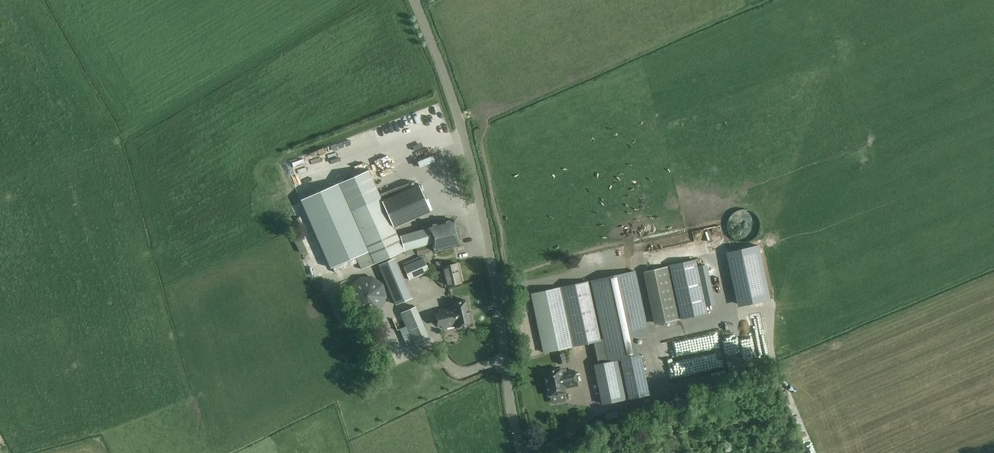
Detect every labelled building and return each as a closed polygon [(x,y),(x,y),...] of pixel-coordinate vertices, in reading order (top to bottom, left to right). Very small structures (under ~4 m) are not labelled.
[(424,158),(440,154),(438,148),(422,152),(424,158)] [(417,183),(409,187),(382,199),(369,170),(339,183),(351,210),(374,263),(403,250),(393,227),(421,215),(430,211),(417,183)] [(369,251),(351,210),(339,183),(301,200),(331,268),(369,251)] [(452,219),(448,220),(428,225),(428,227),(400,235),(404,250),(405,255),(417,252),(418,255),(433,251),(458,245),(457,238),(460,238),(457,226),(454,227),(452,219)] [(700,223),(689,225),(690,233),(701,232),(700,223)] [(378,264),(396,304),(412,297),(395,257),(378,264)] [(424,258),(404,266),(409,279),(429,271),(424,258)] [(681,318),(707,313),(696,259),(670,265),(681,318)] [(457,263),(449,265),(442,267),(447,285),(462,282),(457,263)] [(643,272),(654,324),(679,319),(668,266),(643,272)] [(590,280),(604,345),(649,336),(635,271),(590,280)] [(586,281),(531,293),(544,352),(599,340),(586,281)] [(472,325),(466,300),(452,303),(452,307),(438,310),(442,328),(457,325),(458,328),(472,325)] [(430,340),(415,306),(401,312),(407,326),(400,329),(408,348),(415,345),(415,346),(430,340)] [(669,351),(656,354),(659,372),(717,362),(714,343),(717,342),(715,327),(666,335),(669,351)] [(558,363),(565,362),(563,353),(556,355),(558,363)] [(639,354),(608,361),(593,364),(602,404),(648,394),(639,354)] [(565,391),(564,388),(577,385),(574,370),(561,373),(561,370),(561,369),(560,369),(545,372),(544,372),(544,373),(549,395),(548,395),(549,396),(550,396),(551,395),(565,392),(565,393),(566,392),(565,391)]
